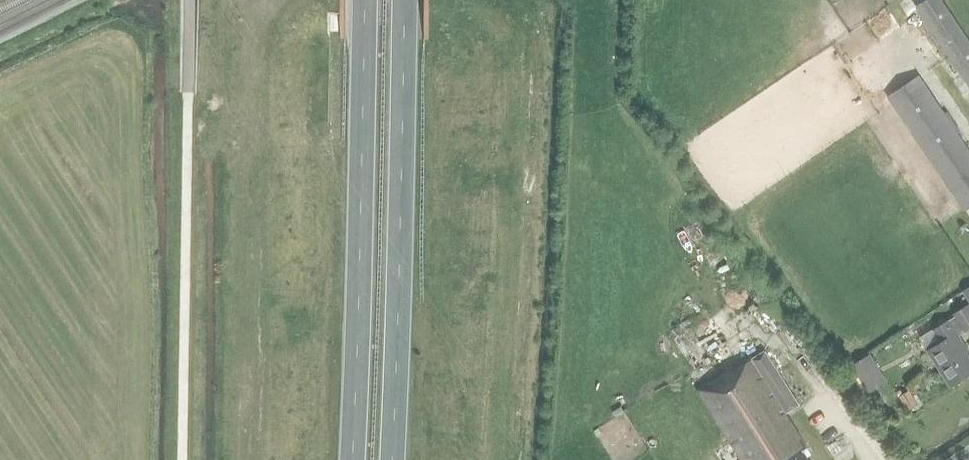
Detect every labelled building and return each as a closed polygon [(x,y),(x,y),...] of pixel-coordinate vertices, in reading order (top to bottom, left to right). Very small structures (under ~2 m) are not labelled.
[(968,86),(968,41),(942,0),(925,0),(915,7),(968,86)] [(964,210),(968,207),(968,150),(918,76),(888,97),(964,210)] [(968,327),(968,304),(953,314),(954,316),(932,330),(940,342),(927,350),(949,385),(968,372),(968,360),(962,349),(965,347),(955,333),(962,328),(963,330),(968,327)] [(806,457),(810,454),(785,414),(798,405),(764,352),(735,370),(734,368),(698,390),(742,459),(808,459),(806,457)] [(868,393),(887,381),(870,353),(851,365),(868,393)] [(909,390),(899,396),(908,411),(918,404),(909,390)]
